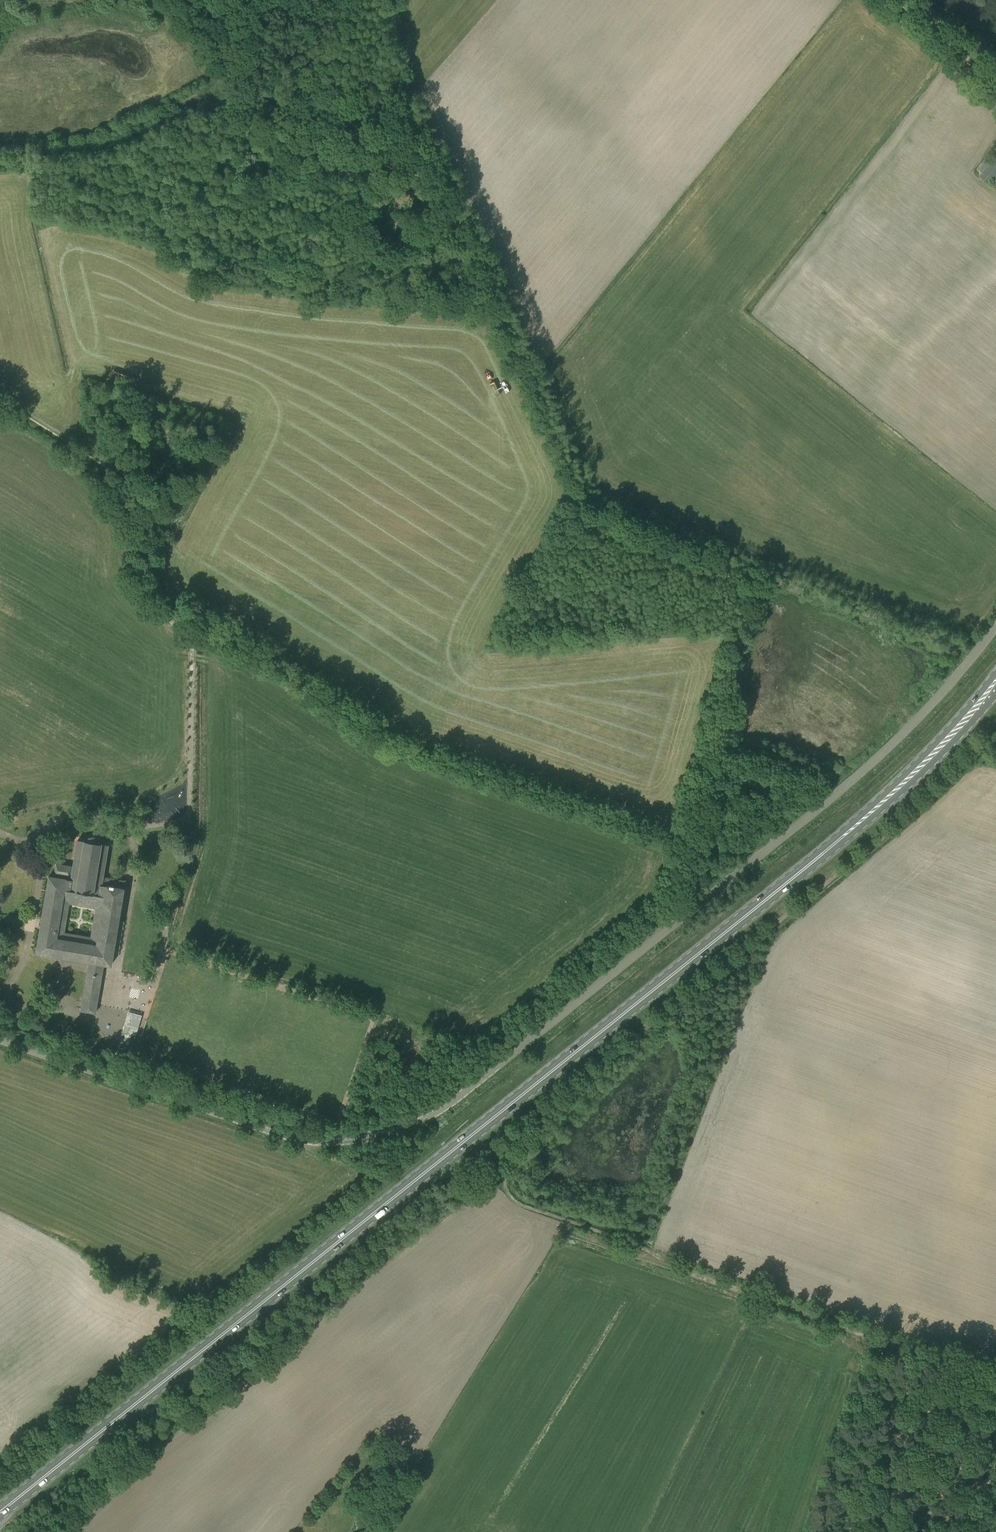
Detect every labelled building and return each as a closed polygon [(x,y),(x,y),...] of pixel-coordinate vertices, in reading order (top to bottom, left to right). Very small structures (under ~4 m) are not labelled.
[(995,176),(995,158),(995,157),(980,176),(990,184),(995,176)] [(98,843),(98,840),(98,839),(98,838),(98,837),(97,835),(96,835),(96,834),(95,834),(94,833),(93,833),(91,833),(90,833),(89,834),(88,834),(87,835),(86,837),(84,841),(78,840),(73,871),(71,870),(72,866),(57,864),(55,875),(55,877),(49,876),(37,953),(89,962),(81,1010),(95,1012),(103,964),(111,965),(124,888),(125,880),(103,877),(108,845),(98,843)] [(169,914),(176,891),(172,889),(164,913),(169,914)] [(136,1036),(141,1015),(128,1011),(122,1032),(118,1047),(127,1050),(132,1035),(136,1036)]
